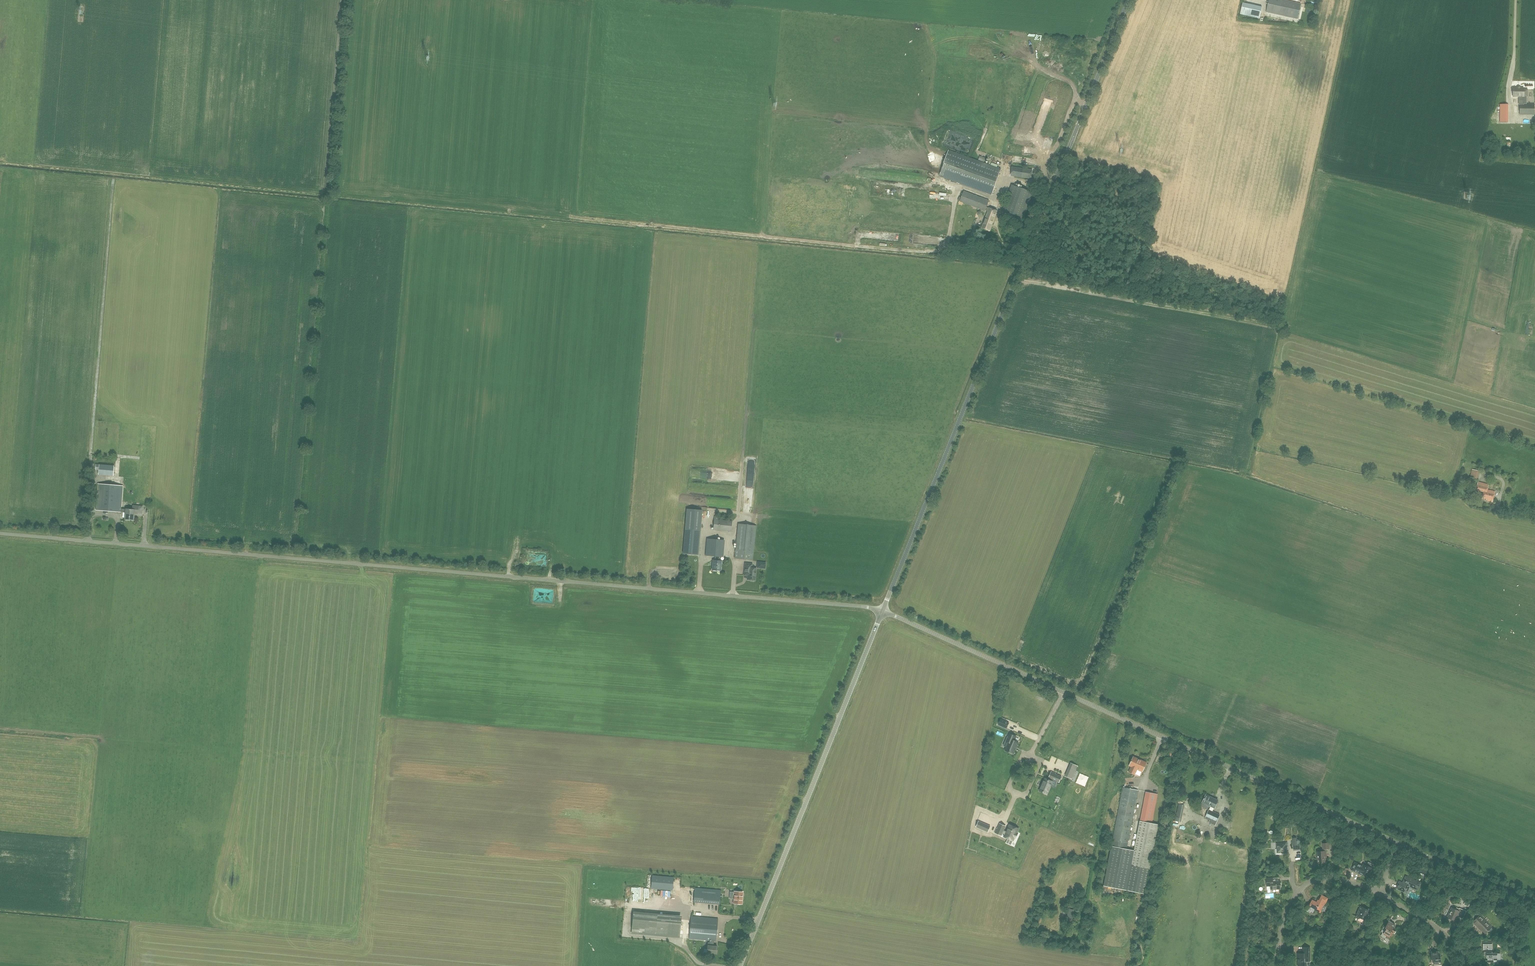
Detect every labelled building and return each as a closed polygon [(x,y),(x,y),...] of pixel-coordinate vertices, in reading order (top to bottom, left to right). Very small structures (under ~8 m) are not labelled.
[(1294,18),(1297,19),(1301,4),(1284,0),(1269,0),(1266,12),(1294,18)] [(1240,14),(1260,19),(1262,7),(1243,3),(1240,14)] [(1524,96),(1524,88),(1513,88),(1513,89),(1512,89),(1512,92),(1512,93),(1513,93),(1513,96),(1519,96),(1519,104),(1520,104),(1519,114),(1534,115),(1534,104),(1523,104),(1523,96),(1524,96)] [(1508,122),(1508,104),(1500,104),(1500,122),(1508,122)] [(992,194),(1001,170),(960,155),(949,151),(940,175),(951,179),(992,194)] [(1031,179),(1032,170),(1012,167),(1011,176),(1031,179)] [(1023,222),(1033,192),(1012,185),(1001,214),(1023,222)] [(993,220),(997,211),(986,207),(989,200),(964,191),(960,201),(987,212),(985,217),(993,220)] [(989,231),(993,220),(985,217),(981,228),(989,231)] [(100,464),(96,464),(95,469),(99,470),(99,475),(114,476),(114,466),(100,464)] [(1495,492),(1487,490),(1488,485),(1478,482),(1475,491),(1478,492),(1479,491),(1484,492),(1482,499),(1492,502),(1495,492)] [(133,509),(121,508),(123,486),(98,484),(96,510),(121,512),(126,512),(125,519),(134,519),(135,513),(136,513),(142,514),(142,509),(142,506),(133,505),(133,509)] [(683,553),(698,555),(702,510),(687,509),(683,553)] [(731,531),(732,521),(718,519),(719,516),(714,516),(714,519),(713,529),(731,531)] [(753,560),(756,525),(738,523),(735,558),(753,560)] [(723,557),(725,540),(707,539),(705,555),(715,556),(715,560),(713,560),(712,570),(720,571),(721,561),(719,561),(719,557),(723,557)] [(746,563),(745,572),(744,576),(748,576),(748,580),(751,580),(751,581),(753,581),(754,580),(755,580),(756,572),(756,568),(752,568),(753,564),(751,564),(746,563)] [(1009,723),(1001,719),(999,725),(1007,728),(1009,723)] [(1016,736),(1010,734),(1009,737),(1007,736),(1005,741),(1009,742),(1005,750),(1013,754),(1018,742),(1014,741),(1016,736)] [(1143,771),(1147,762),(1133,757),(1129,766),(1130,766),(1130,765),(1132,766),(1129,772),(1135,774),(1137,769),(1143,771),(1142,771),(1143,771)] [(1072,779),(1075,770),(1077,766),(1071,763),(1069,768),(1068,770),(1066,776),(1070,778),(1072,779)] [(1056,773),(1051,771),(1048,778),(1049,778),(1048,779),(1045,777),(1038,791),(1047,795),(1051,786),(1054,780),(1057,782),(1059,783),(1062,776),(1056,774),(1056,773)] [(1138,790),(1123,787),(1112,845),(1127,848),(1138,790)] [(1152,823),(1158,794),(1146,791),(1140,821),(1131,865),(1149,869),(1158,824),(1152,823)] [(1218,800),(1206,795),(1205,798),(1204,798),(1202,802),(1211,806),(1206,817),(1216,822),(1220,814),(1213,811),(1214,807),(1216,803),(1217,803),(1218,800)] [(1181,822),(1182,815),(1184,805),(1179,804),(1176,817),(1175,821),(1181,822)] [(1015,838),(1016,838),(1018,833),(1017,833),(1019,829),(1009,825),(1006,831),(1004,830),(1003,831),(998,829),(997,828),(995,833),(1001,835),(1002,833),(1005,834),(1004,837),(1008,838),(1009,835),(1015,838)] [(1276,855),(1281,854),(1281,853),(1287,853),(1286,847),(1288,847),(1287,842),(1285,842),(1285,844),(1277,844),(1277,849),(1276,849),(1276,855)] [(1318,863),(1326,862),(1325,856),(1326,856),(1326,849),(1329,849),(1329,843),(1323,843),(1323,851),(1317,852),(1318,863)] [(1134,850),(1126,849),(1112,846),(1109,859),(1104,886),(1144,894),(1148,878),(1149,869),(1140,867),(1131,865),(1134,850)] [(1372,868),(1374,865),(1368,862),(1367,865),(1363,864),(1362,867),(1354,864),(1351,870),(1359,874),(1360,872),(1369,876),(1372,868)] [(672,890),(673,877),(652,875),(651,888),(672,890)] [(1418,889),(1420,883),(1406,877),(1402,885),(1398,883),(1396,888),(1407,893),(1410,886),(1418,889)] [(1273,881),(1273,878),(1266,878),(1267,886),(1270,886),(1271,889),(1273,891),(1274,889),(1281,889),(1280,881),(1273,881)] [(695,889),(694,902),(719,904),(720,891),(695,889)] [(1325,902),(1327,898),(1322,896),(1318,903),(1313,900),(1310,905),(1316,908),(1315,909),(1320,912),(1325,902)] [(740,910),(741,899),(734,898),(733,909),(740,910)] [(1365,926),(1369,919),(1371,914),(1367,912),(1369,910),(1361,906),(1356,916),(1364,920),(1361,925),(1365,926)] [(1459,909),(1457,907),(1456,908),(1455,909),(1452,908),(1447,917),(1455,921),(1457,916),(1463,919),(1466,911),(1460,908),(1459,909)] [(1486,923),(1484,920),(1479,914),(1481,912),(1479,910),(1472,917),(1479,924),(1477,926),(1480,929),(1481,929),(1486,933),(1492,927),(1487,923),(1486,923)] [(716,941),(718,918),(691,916),(689,939),(710,940),(710,942),(708,942),(707,953),(717,954),(717,946),(713,946),(714,941),(716,941)] [(633,917),(632,933),(679,937),(681,922),(633,917)] [(1395,933),(1396,931),(1393,929),(1395,925),(1389,921),(1385,928),(1386,929),(1384,933),(1390,937),(1393,932),(1395,933)] [(1497,953),(1492,953),(1492,942),(1483,942),(1483,950),(1484,950),(1484,956),(1487,956),(1487,962),(1493,962),(1493,960),(1497,960),(1500,960),(1500,953),(1497,953)] [(1310,947),(1303,947),(1303,953),(1297,953),(1298,958),(1298,965),(1306,965),(1306,961),(1310,961),(1310,947)] [(1438,951),(1431,952),(1431,960),(1433,959),(1434,965),(1441,965),(1441,956),(1439,956),(1438,951)]
